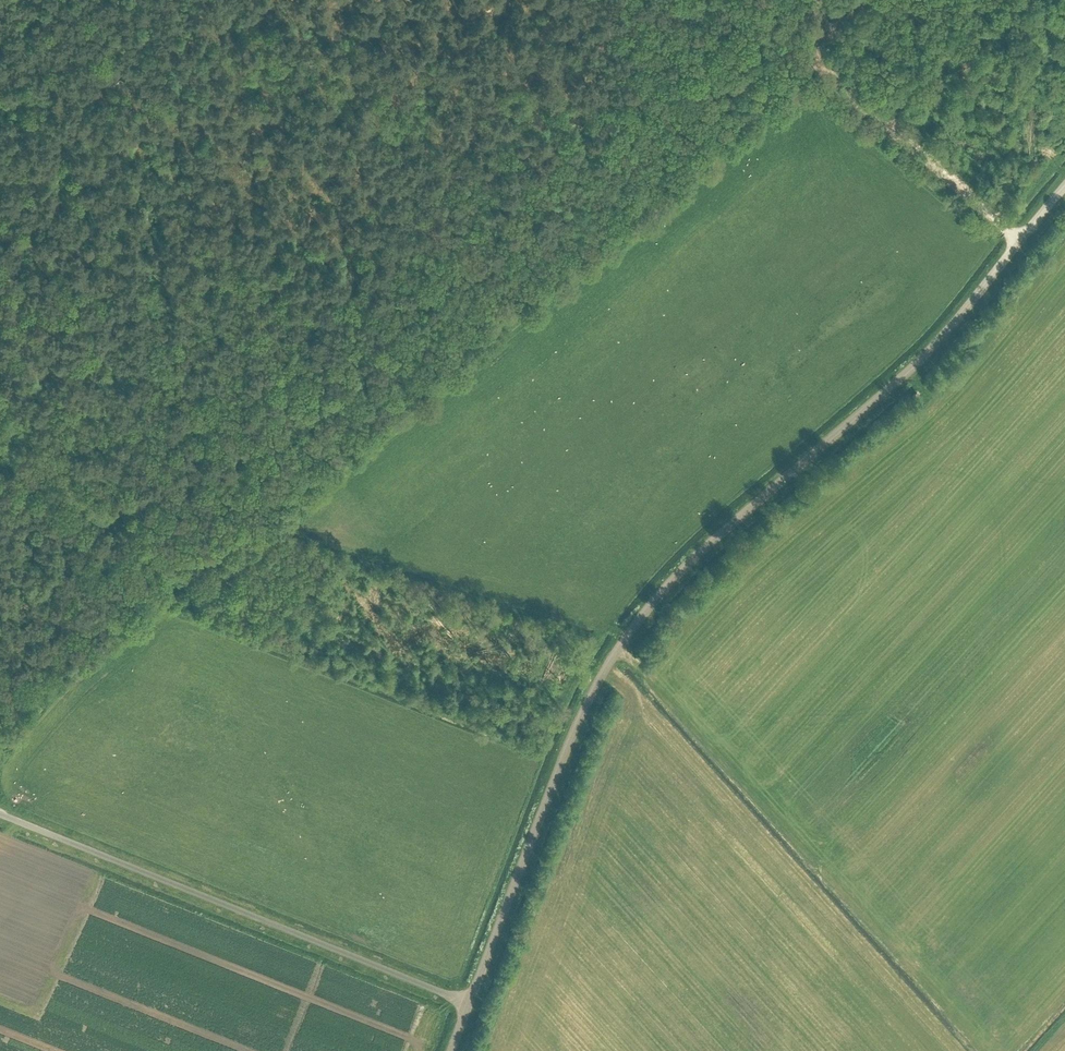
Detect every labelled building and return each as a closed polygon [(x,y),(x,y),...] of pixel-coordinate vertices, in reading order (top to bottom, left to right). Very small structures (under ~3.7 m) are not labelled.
[(732,514),(740,509),(736,503),(728,509),(732,514)]
